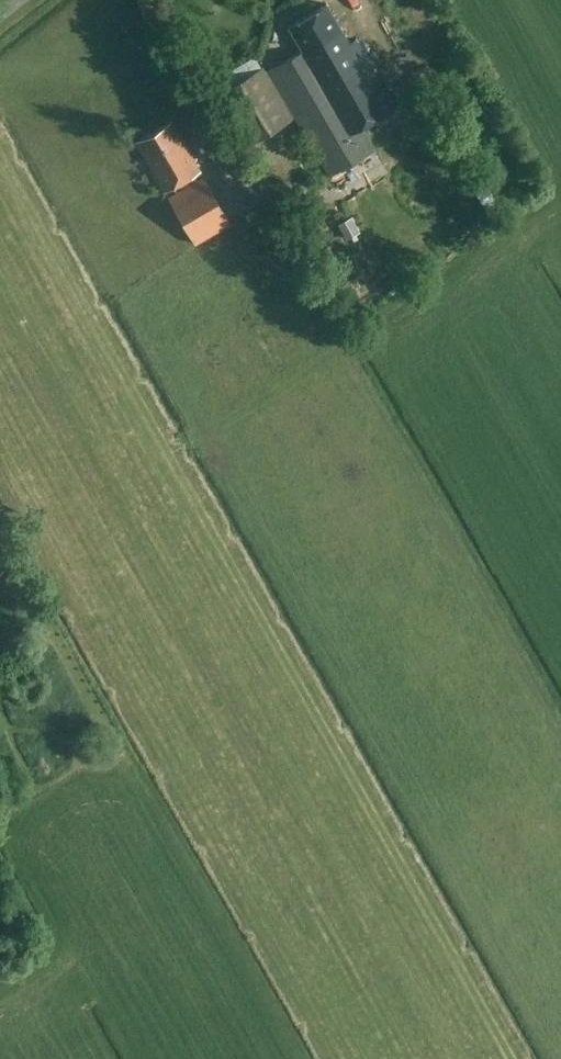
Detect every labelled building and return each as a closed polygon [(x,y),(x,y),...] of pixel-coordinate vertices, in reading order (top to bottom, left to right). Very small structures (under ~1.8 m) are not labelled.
[(360,126),(394,106),(383,86),(377,90),(369,77),(375,73),(355,39),(349,43),(326,3),(288,25),(302,50),(268,69),(329,176),(374,150),(360,126)] [(278,23),(267,35),(277,44),(288,32),(278,23)] [(247,144),(291,118),(261,67),(218,92),(247,144)] [(164,191),(200,170),(171,121),(136,141),(164,191)] [(194,244),(230,223),(207,181),(170,201),(194,244)]
